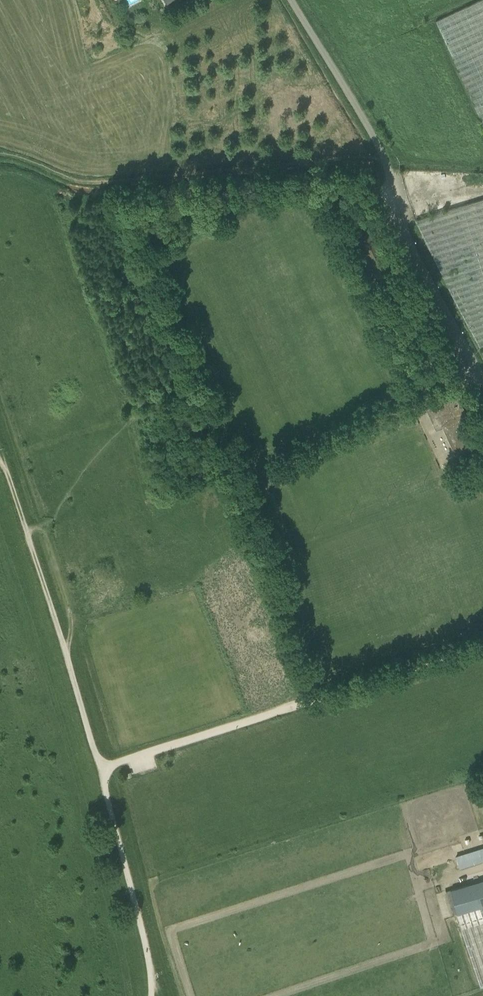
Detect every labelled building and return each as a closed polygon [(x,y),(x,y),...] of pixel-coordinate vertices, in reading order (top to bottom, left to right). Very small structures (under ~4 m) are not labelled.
[(436,21),(482,124),(482,0),(481,0),(436,21)] [(428,216),(415,220),(456,302),(482,353),(482,199),(428,216)] [(467,415),(460,402),(456,393),(432,404),(442,426),(460,418),(461,418),(467,415)] [(436,429),(442,426),(432,404),(426,407),(436,429)] [(472,441),(461,418),(460,418),(442,426),(455,454),(473,445),(472,441)] [(461,467),(458,460),(452,462),(455,470),(461,467)] [(459,867),(482,860),(482,848),(460,855),(455,856),(457,862),(459,867)] [(482,905),(482,880),(451,889),(457,913),(482,905)] [(457,913),(459,917),(480,988),(482,987),(482,905),(457,913)]
